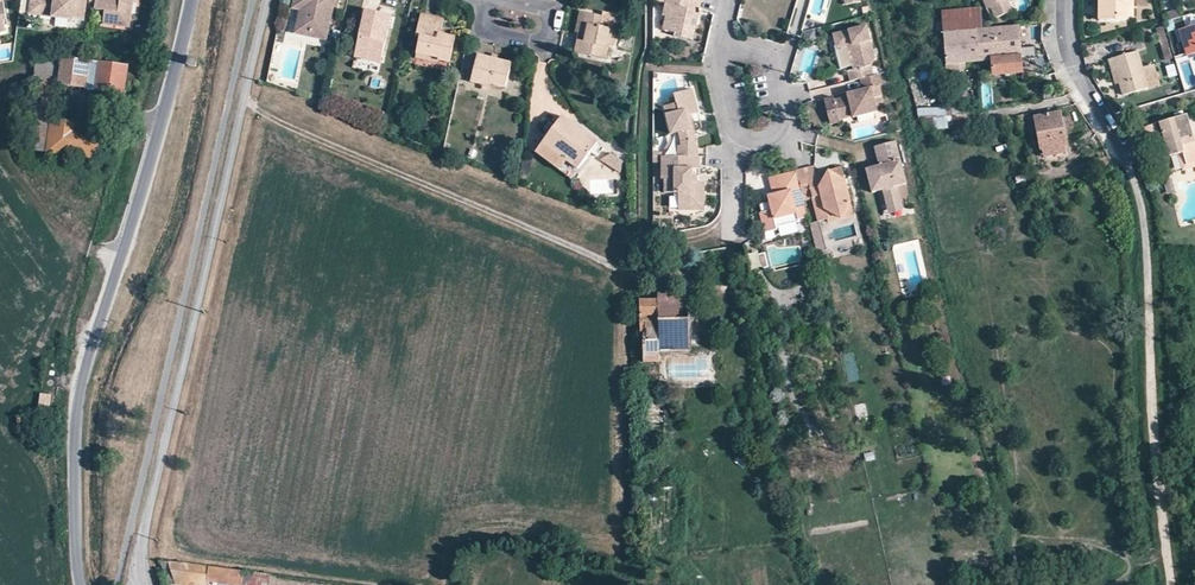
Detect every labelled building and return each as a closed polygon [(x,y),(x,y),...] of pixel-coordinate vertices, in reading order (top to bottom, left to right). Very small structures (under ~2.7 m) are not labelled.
[(28,16),(40,17),(41,0),(29,0),(28,16)] [(53,0),(41,0),(40,17),(52,18),(53,0)] [(52,18),(73,20),(74,16),(85,17),(86,0),(53,0),(52,18)] [(132,0),(118,0),(118,3),(96,0),(94,0),(92,12),(103,13),(101,27),(128,31),(132,0)] [(291,10),(299,12),(308,14),(305,26),(313,40),(326,43),(336,0),(320,0),(319,0),(294,0),(291,10)] [(659,16),(662,17),(658,32),(669,35),(668,38),(686,42),(692,16),(683,13),(685,7),(682,5),(683,0),(663,0),(659,16)] [(682,5),(685,7),(696,10),(698,0),(697,0),(683,0),(682,5)] [(993,17),(996,15),(999,20),(1015,13),(1009,0),(1005,2),(1004,0),(985,0),(993,17)] [(1103,21),(1119,21),(1119,19),(1129,20),(1129,18),(1133,17),(1133,0),(1103,0),(1103,21)] [(975,31),(973,10),(942,12),(944,33),(975,31)] [(366,11),(356,58),(381,64),(391,17),(366,11)] [(308,14),(299,12),(293,35),(313,40),(305,26),(308,14)] [(586,36),(590,15),(580,12),(576,33),(586,36)] [(416,37),(420,38),(417,55),(439,60),(438,62),(450,64),(456,38),(441,34),(444,20),(422,15),(416,37)] [(609,49),(607,49),(608,46),(610,30),(601,28),(604,17),(590,15),(586,36),(584,43),(578,42),(576,53),(607,60),(609,49)] [(864,77),(883,72),(881,63),(884,56),(877,25),(837,34),(840,49),(850,46),(855,68),(851,69),(854,79),(864,77)] [(1186,56),(1194,54),(1194,26),(1178,31),(1186,56)] [(1018,27),(975,31),(977,63),(990,62),(993,77),(1023,74),(1018,27)] [(610,30),(608,46),(615,47),(617,32),(610,30)] [(975,31),(944,33),(947,65),(977,63),(975,31)] [(1113,76),(1120,74),(1126,95),(1159,85),(1153,65),(1143,68),(1137,52),(1109,61),(1113,76)] [(55,87),(86,91),(124,95),(128,66),(36,55),(23,149),(46,151),(55,87)] [(478,56),(472,83),(490,87),(491,85),(506,88),(512,64),(478,56)] [(188,67),(197,69),(199,60),(190,58),(188,67)] [(1169,77),(1177,75),(1174,64),(1166,66),(1169,77)] [(887,71),(883,72),(864,77),(867,87),(853,89),(854,96),(837,100),(840,119),(857,115),(858,117),(884,112),(881,99),(889,96),(886,83),(890,82),(887,71)] [(1126,95),(1120,74),(1113,76),(1115,85),(1119,85),(1122,96),(1126,95)] [(991,107),(990,84),(981,85),(983,107),(991,107)] [(678,153),(697,154),(697,142),(694,142),(695,132),(689,111),(698,109),(691,86),(672,92),(674,101),(663,104),(668,128),(679,127),(681,134),(680,142),(678,142),(678,153)] [(97,161),(102,128),(82,124),(86,91),(55,87),(46,151),(46,154),(97,161)] [(946,116),(946,109),(917,107),(917,115),(946,116)] [(952,117),(969,116),(968,108),(951,110),(952,117)] [(689,111),(695,132),(704,130),(698,109),(689,111)] [(1032,116),(1035,130),(1039,152),(1041,151),(1043,157),(1064,154),(1063,147),(1067,147),(1060,111),(1032,116)] [(1025,117),(1028,131),(1035,130),(1032,116),(1025,117)] [(1162,134),(1169,158),(1177,156),(1182,154),(1185,165),(1194,163),(1194,143),(1187,116),(1159,124),(1145,128),(1148,139),(1158,136),(1162,134)] [(563,117),(555,128),(550,134),(543,144),(578,170),(598,143),(563,117)] [(933,117),(933,128),(947,129),(948,117),(933,117)] [(555,128),(550,124),(545,131),(550,134),(555,128)] [(1169,158),(1162,134),(1158,136),(1165,159),(1169,158)] [(911,181),(900,138),(879,143),(884,163),(870,166),(875,184),(876,190),(882,188),(887,187),(891,202),(906,199),(902,183),(911,181)] [(578,170),(543,144),(536,153),(571,180),(578,170)] [(623,162),(612,153),(602,160),(620,172),(623,162)] [(688,182),(688,174),(688,165),(698,165),(698,154),(697,154),(678,153),(662,153),(662,173),(666,173),(665,190),(676,190),(676,208),(689,208),(689,199),(702,199),(702,181),(695,181),(688,182)] [(1177,156),(1183,172),(1194,168),(1194,163),(1185,165),(1182,154),(1177,156)] [(855,214),(843,166),(824,171),(826,178),(820,180),(818,173),(816,165),(798,170),(802,187),(805,199),(814,196),(820,220),(829,218),(830,221),(855,214)] [(802,187),(798,170),(772,175),(777,195),(765,198),(768,208),(764,209),(768,230),(779,227),(779,225),(799,220),(798,216),(809,214),(806,202),(796,205),(792,190),(802,187)] [(826,178),(824,171),(818,173),(820,180),(826,178)] [(702,209),(702,199),(689,199),(689,208),(702,209)] [(908,208),(906,199),(891,202),(893,211),(908,208)] [(811,224),(817,251),(825,249),(819,222),(811,224)] [(657,342),(688,341),(686,293),(655,295),(655,300),(639,301),(638,333),(656,333),(657,342)] [(40,393),(39,405),(50,406),(51,394),(40,393)] [(30,417),(16,418),(18,429),(31,427),(30,417)] [(205,584),(212,584),(240,584),(242,572),(160,563),(167,584),(205,584)] [(268,575),(242,572),(240,584),(267,584),(268,575)]
